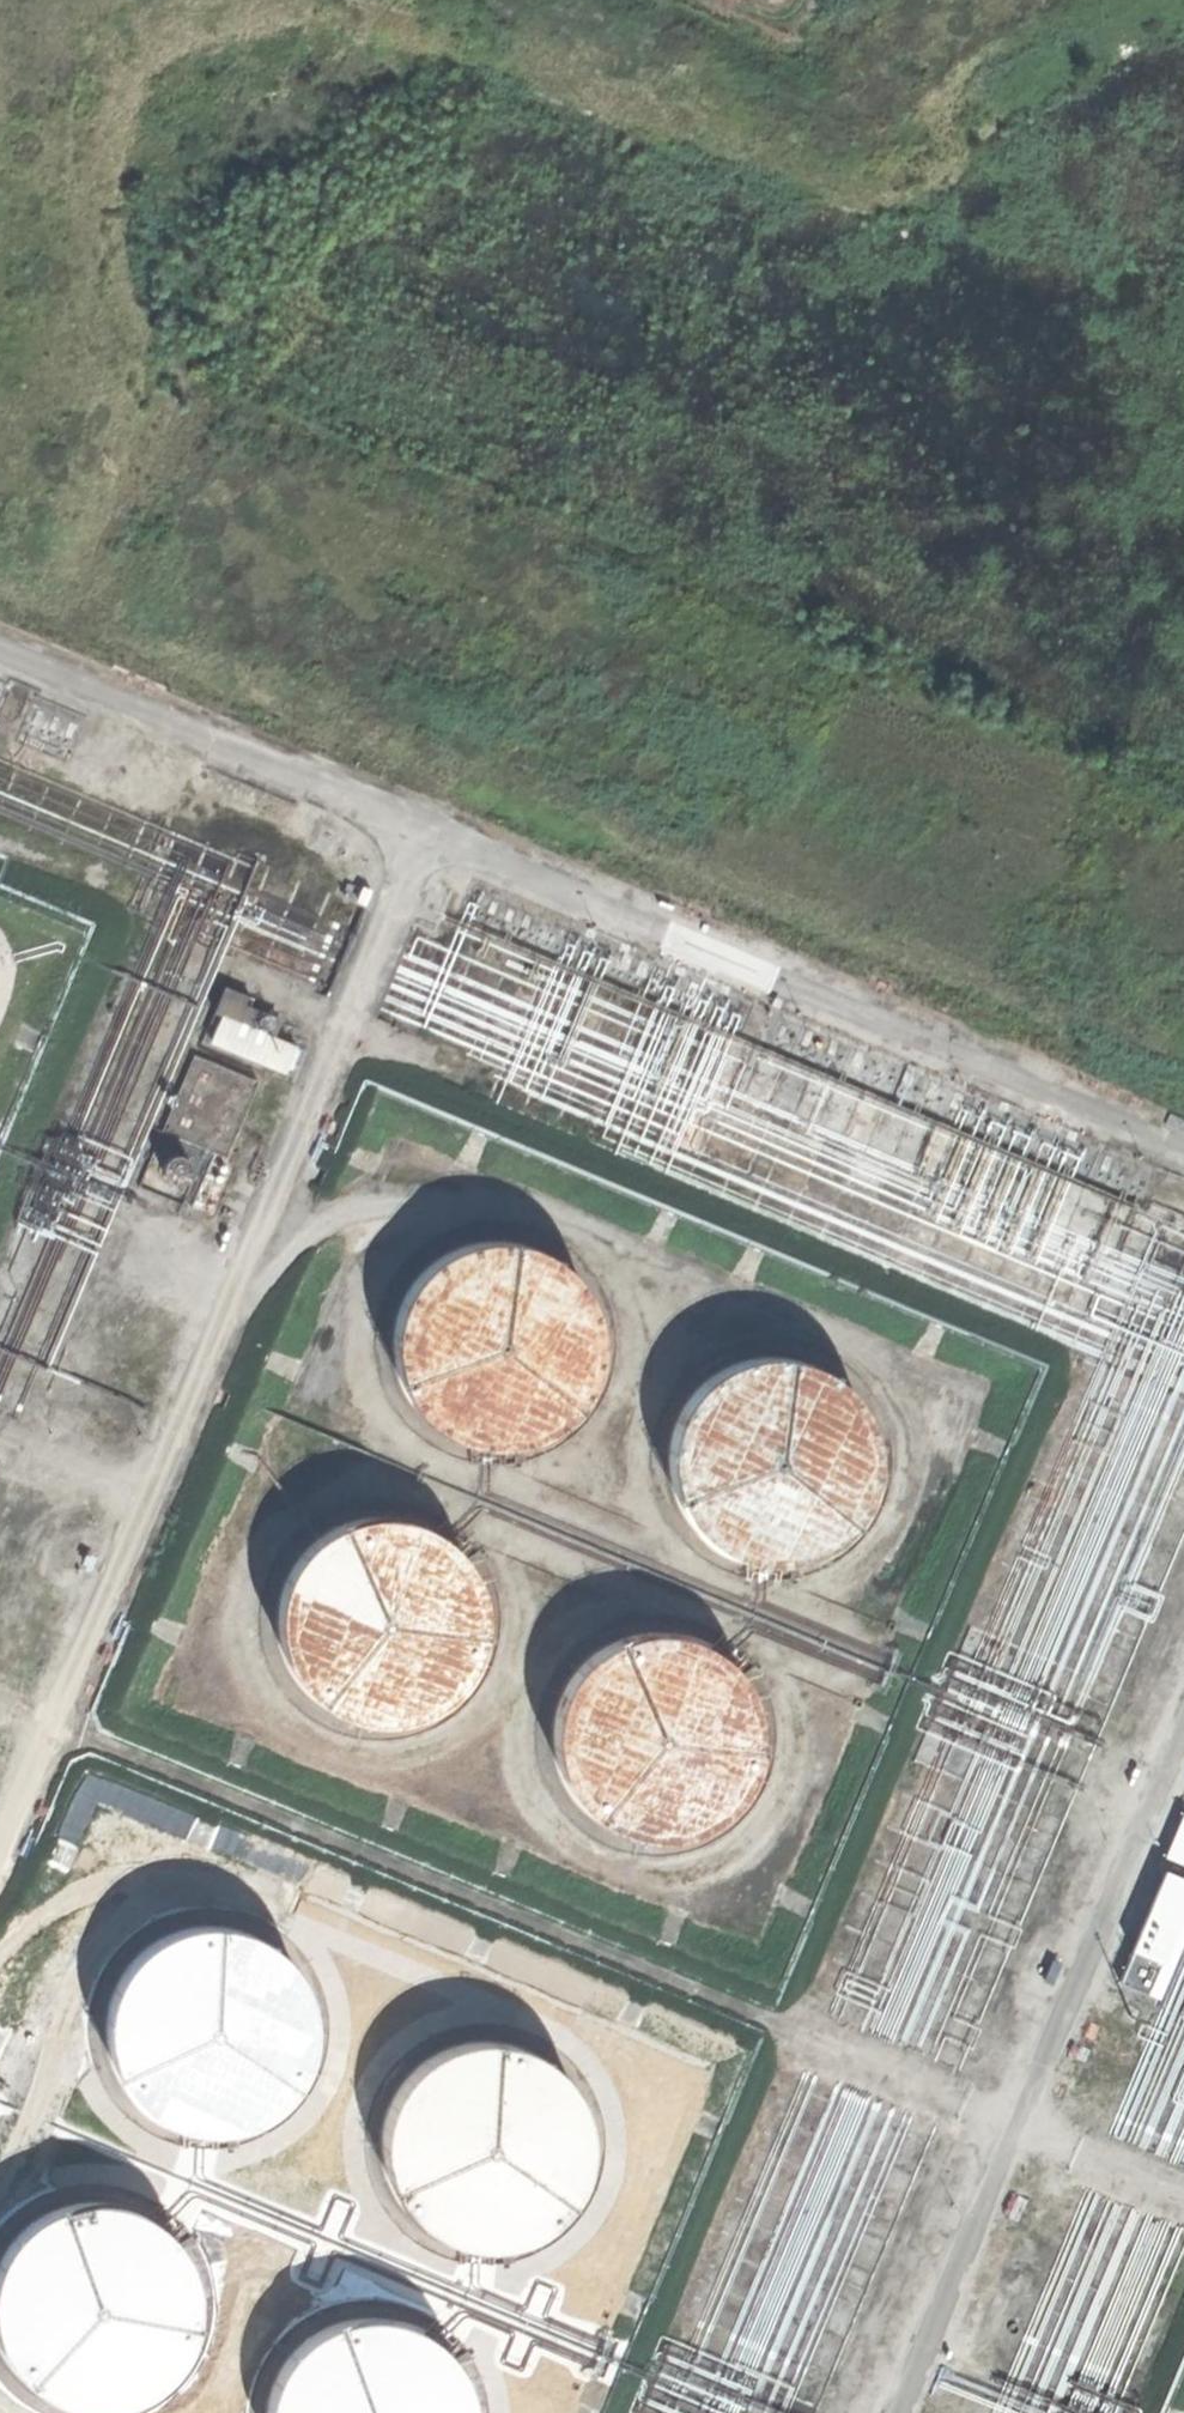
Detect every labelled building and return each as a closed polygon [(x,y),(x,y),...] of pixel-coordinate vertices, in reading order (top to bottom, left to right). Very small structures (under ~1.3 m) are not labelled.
[(223,1011),(212,1040),(292,1071),(303,1042),(223,1011)] [(550,1453),(584,1430),(607,1395),(615,1355),(606,1313),(583,1279),(550,1256),(516,1248),(483,1250),(460,1258),(428,1282),(406,1318),(400,1360),(409,1400),(434,1434),(465,1454),(510,1462),(550,1453)] [(824,1568),(858,1545),(881,1510),(889,1470),(880,1428),(857,1394),(824,1371),(790,1363),(758,1365),(735,1373),(702,1397),(680,1433),(674,1475),(684,1515),(708,1549),(739,1569),(784,1577),(824,1568)] [(437,1725),(472,1702),(494,1666),(502,1626),(494,1584),(470,1550),(437,1528),(403,1519),(371,1522),(348,1530),(316,1554),(294,1589),(287,1632),(297,1672),(322,1706),(352,1725),(398,1734),(437,1725)] [(707,1842),(741,1819),(764,1783),(772,1743),(763,1701),(740,1667),(707,1645),(673,1636),(641,1639),(618,1647),(585,1670),(563,1706),(557,1749),(567,1789),(591,1823),(622,1842),(667,1851),(707,1842)] [(1183,1860),(1183,1810),(1169,1855),(1183,1860)] [(1123,1980),(1161,1995),(1183,1935),(1183,1872),(1166,1865),(1123,1980)] [(266,2133),(300,2110),(323,2074),(331,2034),(322,1992),(299,1958),(266,1936),(232,1927),(199,1929),(176,1938),(144,1962),(122,1997),(116,2040),(126,2080),(150,2114),(181,2133),(226,2142),(266,2133)] [(538,2249),(572,2226),(595,2191),(603,2151),(594,2109),(571,2074),(538,2052),(504,2044),(472,2046),(449,2054),(416,2078),(395,2113),(388,2156),(398,2196),(423,2230),(453,2250),(498,2258),(538,2249)] [(182,2389),(205,2354),(213,2314),(204,2272),(181,2238),(148,2215),(114,2207),(82,2209),(59,2217),(27,2241),(5,2276),(0,2307),(0,2326),(8,2359),(33,2393),(63,2412),(65,2412),(146,2412),(148,2412),(182,2389)] [(477,2387),(454,2353),(421,2330),(387,2322),(354,2324),(331,2332),(299,2356),(277,2392),(274,2412),(482,2412),(477,2387)]
